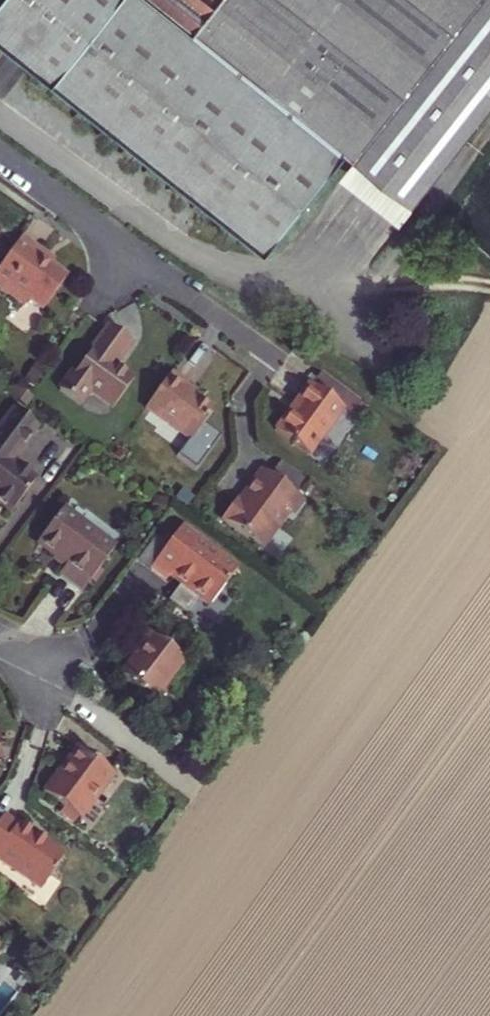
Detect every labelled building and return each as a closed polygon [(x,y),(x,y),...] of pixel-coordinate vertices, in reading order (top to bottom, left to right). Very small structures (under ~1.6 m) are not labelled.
[(0,5),(0,38),(270,254),(349,153),(357,159),(415,206),(489,113),(489,0),(4,0),(0,5)] [(400,225),(415,206),(357,159),(342,178),(400,225)] [(21,238),(0,267),(0,291),(23,307),(27,301),(42,311),(66,278),(38,258),(41,253),(21,238)] [(130,343),(108,327),(71,377),(69,376),(58,391),(78,406),(89,392),(112,408),(132,380),(113,366),(130,343)] [(185,384),(170,373),(145,408),(191,441),(213,411),(182,388),(185,384)] [(319,375),(310,387),(342,410),(358,421),(366,409),(319,375)] [(274,432),(308,457),(342,410),(310,387),(292,412),(289,410),(274,432)] [(10,514),(35,480),(17,466),(14,470),(9,466),(11,462),(37,427),(13,410),(0,427),(0,506),(10,514)] [(279,463),(269,477),(296,497),(305,484),(279,463)] [(236,500),(221,519),(260,549),(287,512),(289,514),(300,500),(296,497),(269,477),(263,472),(239,503),(236,500)] [(99,569),(114,548),(62,509),(36,544),(66,566),(59,575),(82,592),(90,581),(99,569)] [(151,568),(149,569),(165,581),(169,577),(180,585),(167,602),(185,615),(198,598),(209,607),(237,569),(180,527),(165,548),(151,568)] [(139,559),(151,568),(165,548),(153,539),(139,559)] [(99,569),(90,581),(95,584),(104,572),(99,569)] [(119,675),(154,701),(184,661),(178,657),(161,644),(149,635),(119,675)] [(161,644),(178,657),(182,651),(165,638),(161,644)] [(57,780),(79,751),(76,748),(54,778),(57,780)] [(94,800),(112,776),(79,751),(57,780),(54,778),(43,793),(63,809),(76,818),(77,819),(92,799),(94,800)] [(71,825),(76,818),(63,809),(58,815),(71,825)] [(40,890),(64,856),(17,824),(16,825),(3,816),(0,820),(0,862),(40,890)]
